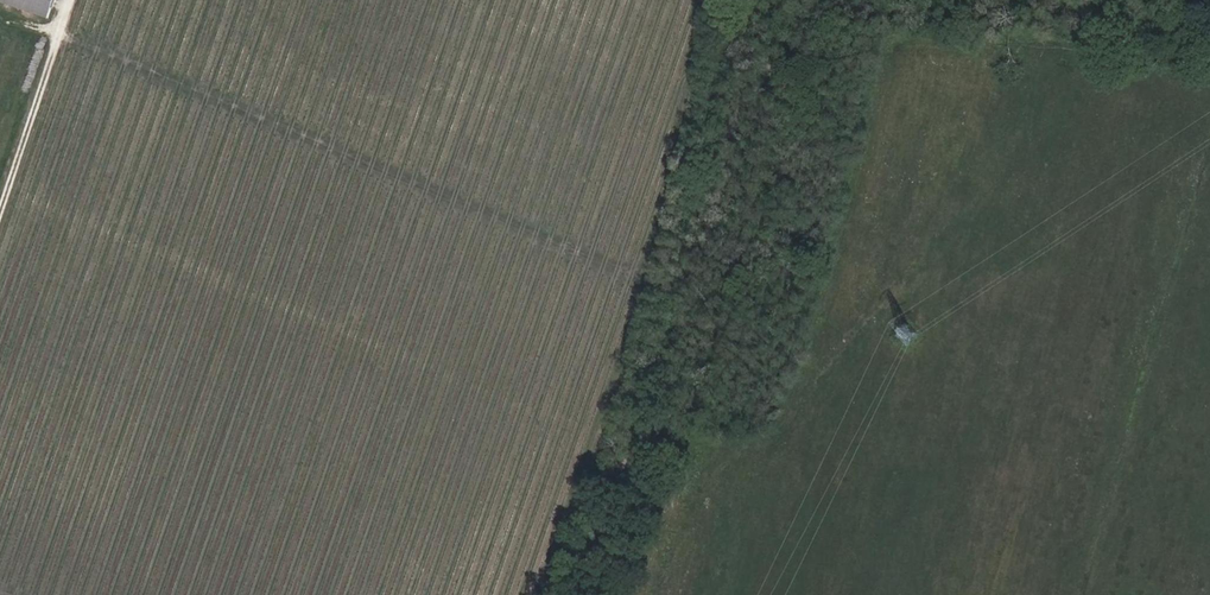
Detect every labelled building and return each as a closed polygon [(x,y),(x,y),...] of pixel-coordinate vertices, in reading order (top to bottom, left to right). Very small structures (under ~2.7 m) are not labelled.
[(54,0),(0,0),(0,2),(48,19),(54,0)]
